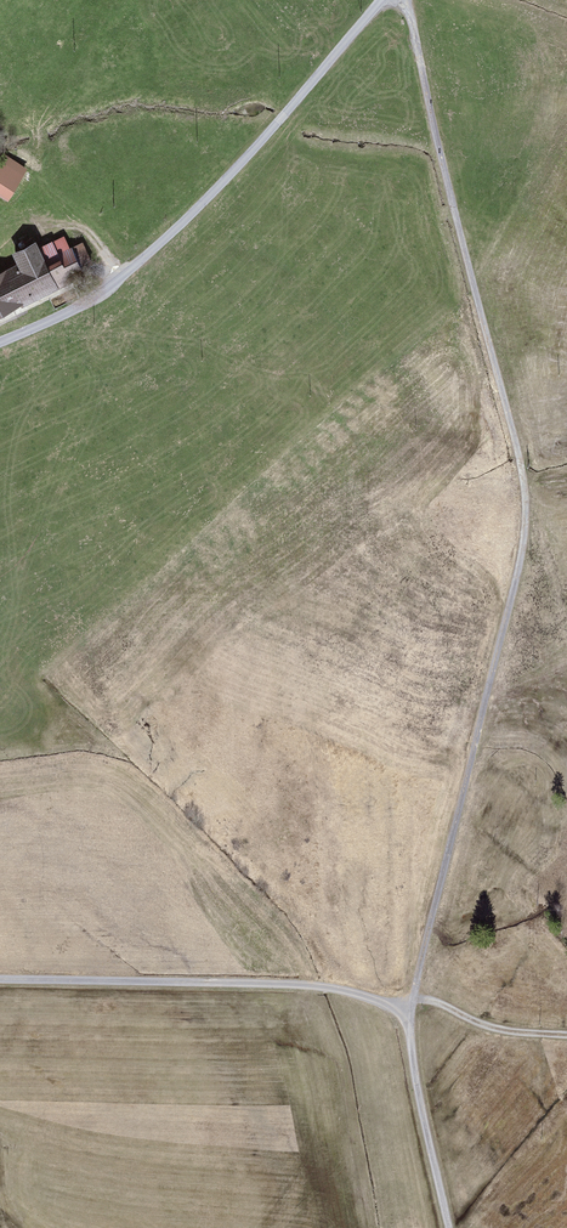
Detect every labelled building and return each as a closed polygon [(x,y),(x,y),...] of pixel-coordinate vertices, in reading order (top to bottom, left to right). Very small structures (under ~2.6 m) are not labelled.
[(6,156),(0,166),(0,193),(12,201),(31,171),(6,156)] [(0,279),(0,315),(98,268),(86,244),(76,249),(69,236),(46,247),(43,242),(19,254),(25,267),(0,279)]
